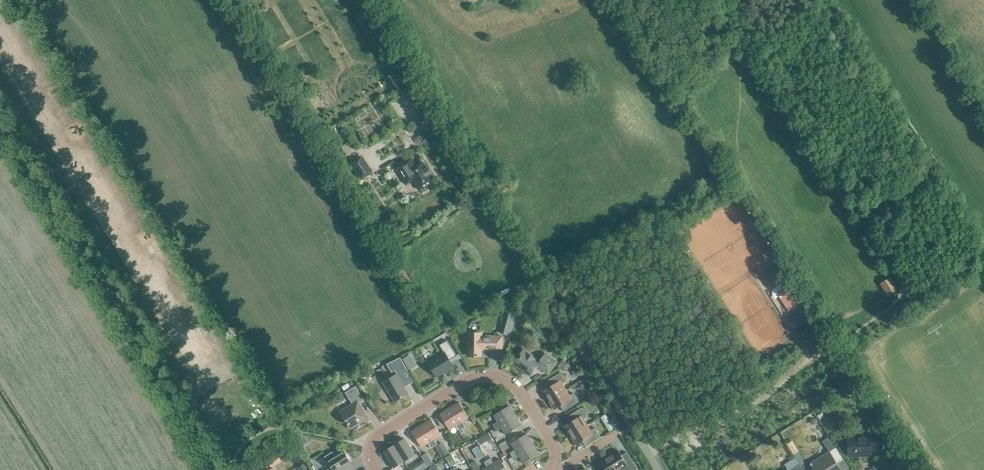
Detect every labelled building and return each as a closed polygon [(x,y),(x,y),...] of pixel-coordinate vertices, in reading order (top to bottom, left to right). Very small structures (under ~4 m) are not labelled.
[(361,179),(372,172),(362,156),(351,164),(361,179)] [(426,186),(434,181),(422,161),(416,165),(411,157),(396,167),(407,184),(413,180),(420,190),(422,189),(422,190),(426,187),(426,186)] [(803,301),(792,284),(778,293),(789,310),(803,301)] [(507,313),(501,333),(511,336),(517,316),(507,313)] [(469,356),(481,356),(482,350),(502,350),(502,336),(482,336),(482,333),(468,333),(467,347),(469,347),(469,356)] [(436,376),(453,366),(449,360),(456,356),(447,340),(439,345),(445,354),(428,364),(436,376)] [(539,362),(523,350),(514,362),(530,375),(537,365),(547,373),(555,361),(545,354),(539,362)] [(417,365),(411,354),(403,358),(410,370),(417,365)] [(398,373),(383,382),(395,401),(408,393),(404,386),(407,384),(407,385),(414,381),(404,364),(400,357),(387,364),(391,372),(395,369),(398,373)] [(563,359),(558,366),(561,368),(566,364),(563,359)] [(548,400),(565,389),(562,384),(566,381),(561,372),(545,381),(549,387),(542,390),(548,400)] [(356,425),(368,418),(358,402),(363,399),(355,386),(345,392),(352,404),(345,408),(342,422),(356,425)] [(565,389),(548,400),(554,409),(560,406),(563,411),(579,402),(573,392),(569,395),(565,389)] [(449,408),(462,429),(465,427),(462,422),(469,418),(459,402),(449,408)] [(492,424),(494,428),(515,415),(509,405),(494,415),(498,421),(492,424)] [(570,435),(587,424),(584,419),(588,416),(582,407),(567,416),(570,422),(564,426),(570,435)] [(462,429),(449,408),(440,414),(449,430),(456,426),(459,431),(462,429)] [(521,425),(515,415),(494,428),(496,431),(502,428),(506,434),(521,425)] [(421,425),(434,446),(437,444),(434,439),(441,435),(431,419),(421,425)] [(587,424),(570,435),(576,444),(582,441),(585,446),(601,437),(595,427),(591,430),(587,424)] [(434,446),(421,425),(411,431),(421,447),(428,443),(431,448),(434,446)] [(871,447),(880,447),(879,433),(869,433),(869,437),(848,438),(849,456),(871,455),(871,447)] [(512,456),(532,443),(526,434),(511,443),(515,450),(510,453),(512,456)] [(414,455),(404,438),(394,445),(404,461),(414,455)] [(442,457),(449,452),(443,441),(435,446),(442,457)] [(532,443),(512,456),(514,459),(519,455),(523,462),(539,453),(532,443)] [(394,445),(384,451),(394,467),(404,461),(394,445)] [(478,446),(472,450),(476,455),(481,451),(478,446)] [(843,459),(836,447),(810,463),(814,469),(840,469),(836,463),(843,459)] [(344,451),(342,448),(333,453),(333,452),(332,452),(325,456),(325,457),(328,461),(331,467),(328,469),(326,469),(339,469),(351,461),(344,451)] [(637,468),(626,452),(621,455),(618,450),(608,456),(617,469),(634,469),(637,468)] [(450,454),(445,457),(451,466),(456,463),(450,454)] [(271,467),(281,460),(277,455),(267,461),(271,467)] [(597,469),(617,469),(608,456),(598,462),(602,467),(597,469)] [(296,460),(300,465),(305,462),(302,457),(296,460)] [(907,467),(900,457),(888,464),(892,469),(902,469),(907,467)] [(487,460),(493,469),(507,469),(500,459),(493,463),(490,458),(487,460)] [(487,460),(484,462),(487,467),(482,469),(493,469),(487,460)]
